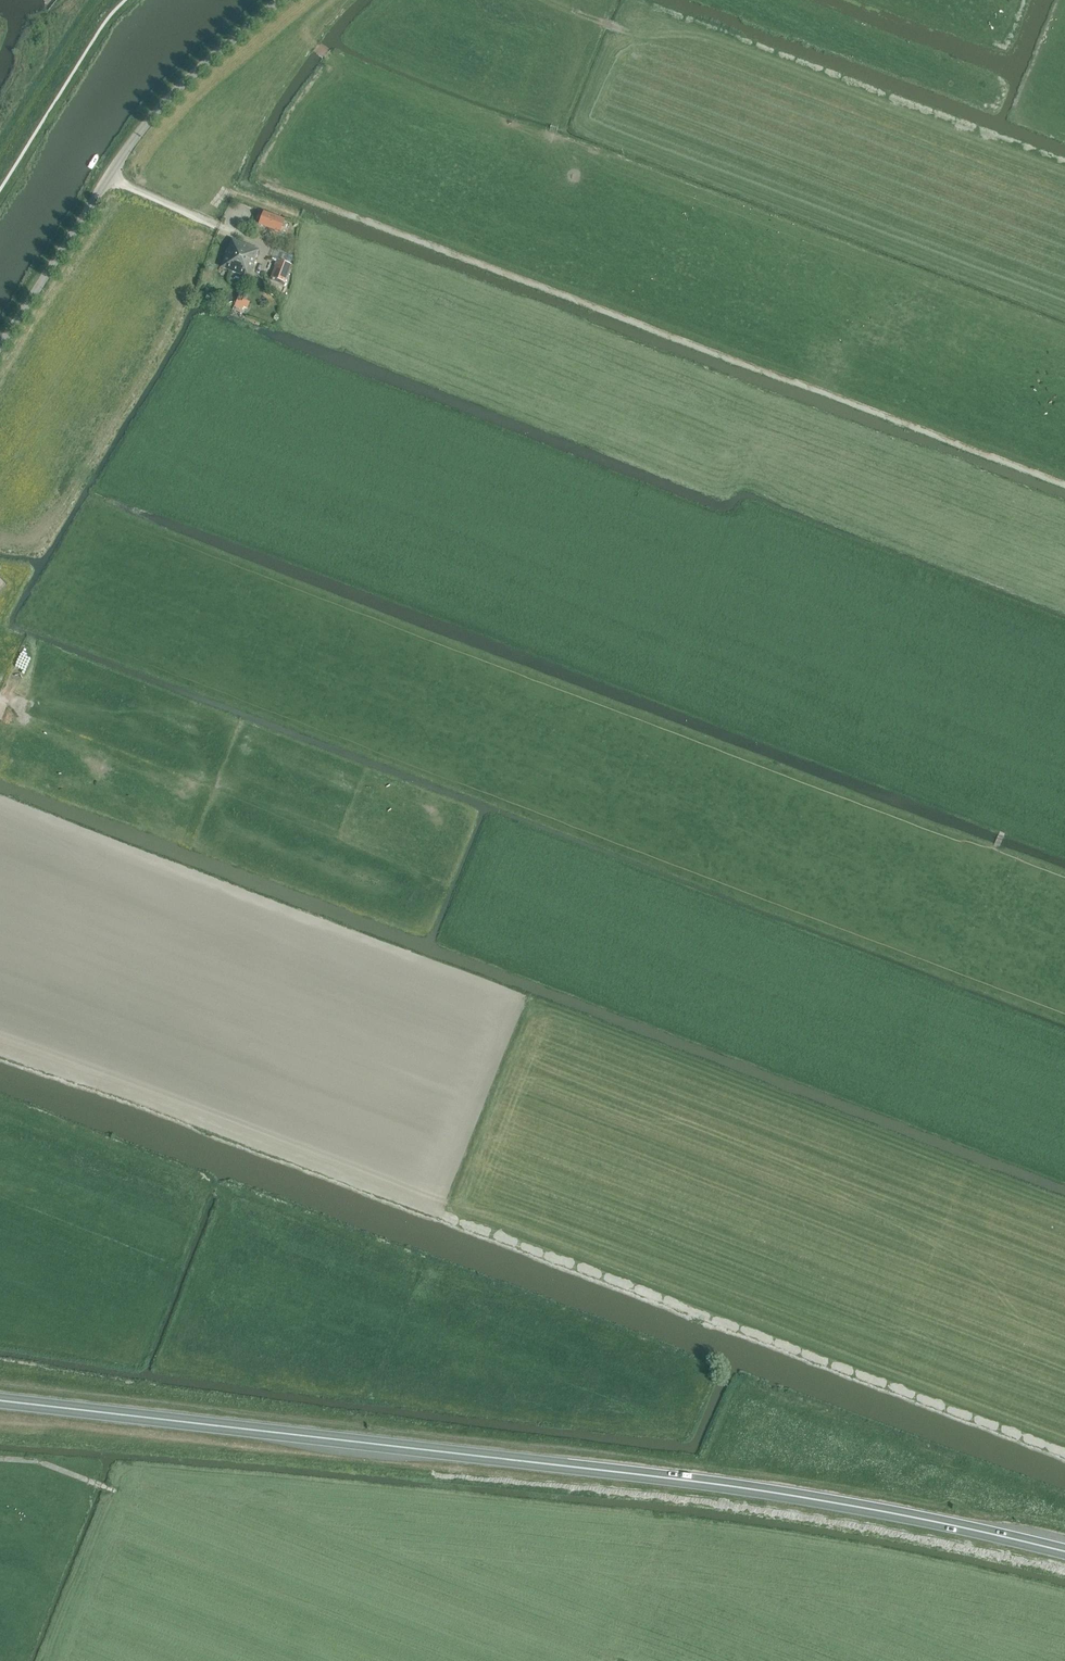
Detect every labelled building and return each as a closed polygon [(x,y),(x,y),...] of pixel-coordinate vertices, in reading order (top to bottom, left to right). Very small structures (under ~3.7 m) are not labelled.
[(264,212),(259,224),(280,232),(284,220),(264,212)] [(260,249),(233,238),(222,266),(249,277),(260,249)] [(291,264),(278,259),(271,277),(284,282),(291,264)] [(237,300),(235,306),(243,309),(244,306),(248,308),(250,302),(243,299),(242,302),(237,300)]
